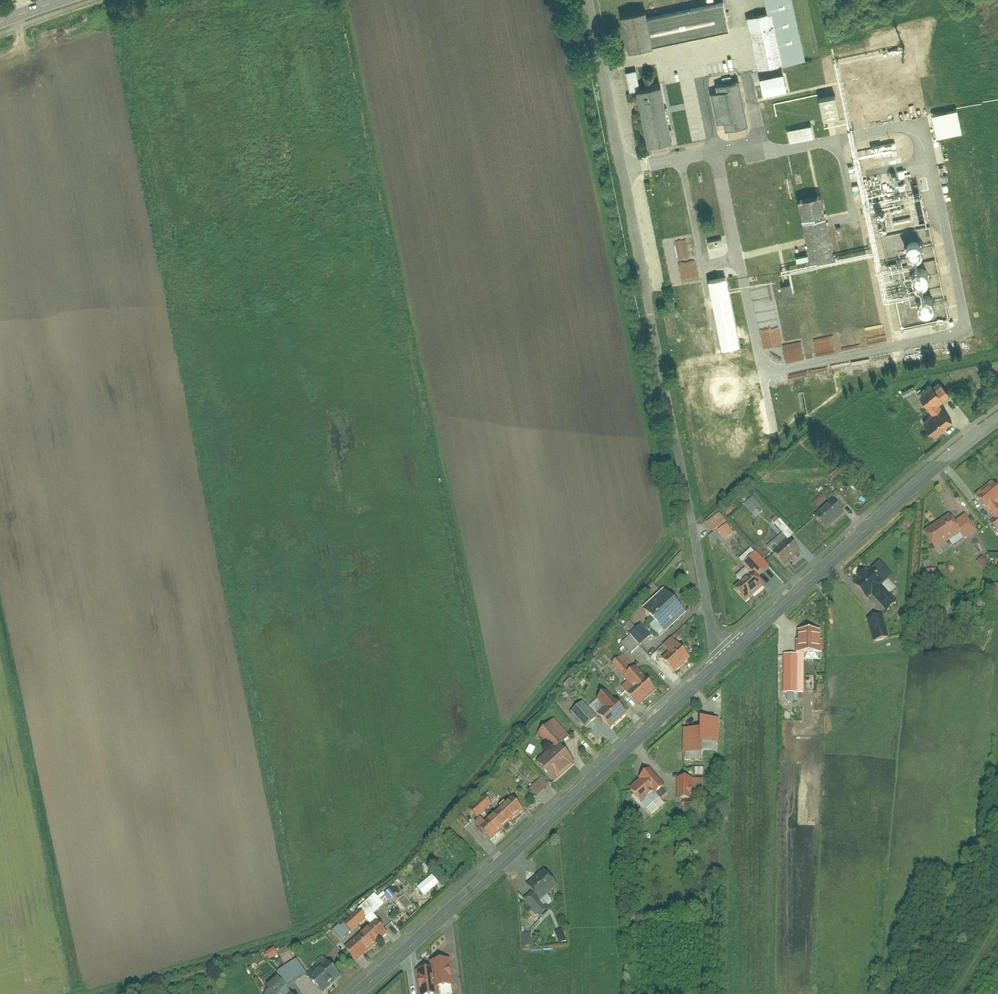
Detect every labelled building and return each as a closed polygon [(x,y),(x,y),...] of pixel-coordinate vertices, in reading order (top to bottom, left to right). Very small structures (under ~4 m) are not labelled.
[(628,45),(654,40),(655,44),(731,27),(725,0),(706,0),(649,12),(647,4),(621,10),(628,45)] [(758,66),(806,56),(795,0),(769,0),(770,8),(747,13),(758,66)] [(785,69),(762,73),(765,91),(788,87),(785,69)] [(711,88),(720,128),(748,122),(738,77),(717,82),(718,87),(711,88)] [(638,84),(649,140),(673,135),(662,80),(638,84)] [(819,98),(824,119),(840,116),(835,94),(819,98)] [(958,109),(932,115),(937,138),(963,132),(958,109)] [(811,125),(786,129),(789,142),(813,137),(811,125)] [(894,142),(889,144),(892,153),(897,152),(894,142)] [(800,194),(812,254),(835,250),(823,190),(800,194)] [(708,239),(709,246),(723,244),(722,237),(708,239)] [(679,259),(690,257),(686,238),(675,240),(679,259)] [(693,262),(680,263),(681,280),(694,279),(693,262)] [(710,275),(724,347),(740,344),(727,272),(710,275)] [(791,280),(782,282),(784,292),(793,290),(791,280)] [(767,329),(761,330),(763,349),(770,348),(767,329)] [(830,335),(813,339),(818,355),(834,350),(830,335)] [(782,344),(786,362),(804,359),(801,340),(782,344)] [(705,395),(727,412),(742,393),(720,376),(705,395)] [(938,396),(933,390),(921,400),(934,417),(925,424),(934,434),(951,420),(935,399),(938,396)] [(974,497),(993,520),(990,523),(997,533),(997,507),(996,506),(997,504),(997,490),(992,482),(974,497)] [(824,496),(814,502),(819,509),(828,502),(824,496)] [(832,501),(813,518),(825,530),(844,513),(832,501)] [(967,513),(953,522),(960,533),(964,539),(978,531),(967,513)] [(706,521),(711,532),(726,525),(721,514),(706,521)] [(949,516),(924,531),(936,549),(960,533),(953,522),(949,516)] [(778,517),(772,521),(784,538),(789,534),(778,517)] [(727,525),(718,531),(725,541),(734,535),(727,525)] [(798,554),(787,541),(772,555),(783,567),(798,554)] [(741,562),(752,574),(733,589),(745,603),(763,588),(752,575),(762,567),(751,553),(741,562)] [(984,571),(990,565),(983,557),(976,563),(984,571)] [(874,571),(853,589),(864,602),(871,596),(882,609),(891,602),(880,588),(885,584),(874,571)] [(987,595),(997,596),(997,586),(987,586),(987,595)] [(684,613),(664,591),(644,609),(664,631),(684,613)] [(882,618),(868,622),(874,645),(889,641),(882,618)] [(635,630),(629,623),(625,626),(631,633),(635,630)] [(797,640),(797,652),(824,653),(824,641),(822,641),(822,629),(799,629),(799,640),(797,640)] [(645,643),(635,631),(621,642),(631,655),(645,643)] [(689,661),(678,648),(662,662),(674,674),(689,661)] [(799,693),(798,654),(783,654),(784,693),(799,693)] [(637,707),(655,691),(646,680),(644,682),(634,670),(632,672),(620,658),(611,666),(626,683),(620,688),(637,707)] [(624,715),(606,693),(597,701),(605,710),(596,717),(605,729),(624,715)] [(586,729),(595,720),(582,705),(572,713),(586,729)] [(685,731),(685,755),(702,755),(702,746),(718,746),(718,720),(700,720),(700,731),(685,731)] [(549,724),(538,735),(551,751),(537,763),(550,779),(572,759),(561,747),(566,743),(549,724)] [(666,789),(650,770),(639,779),(640,781),(629,791),(642,805),(654,795),(656,797),(666,789)] [(542,778),(529,789),(536,798),(549,787),(542,778)] [(692,779),(676,779),(675,801),(692,801),(692,779)] [(484,798),(469,812),(475,819),(491,805),(484,798)] [(511,799),(479,828),(491,841),(523,812),(511,799)] [(543,871),(524,886),(534,898),(527,903),(540,920),(550,911),(541,901),(557,888),(543,871)] [(432,876),(417,889),(424,897),(439,885),(432,876)] [(359,911),(344,925),(350,932),(365,918),(359,911)] [(376,923),(344,949),(355,961),(386,935),(376,923)] [(563,932),(556,933),(558,944),(565,943),(563,932)] [(532,934),(522,935),(523,948),(532,948),(532,934)] [(269,960),(278,955),(274,949),(266,954),(269,960)] [(326,959),(306,976),(321,993),(341,977),(326,959)] [(429,962),(430,970),(417,972),(420,993),(434,993),(434,989),(450,987),(447,960),(429,962)] [(262,993),(292,993),(278,977),(260,992),(262,993)]
